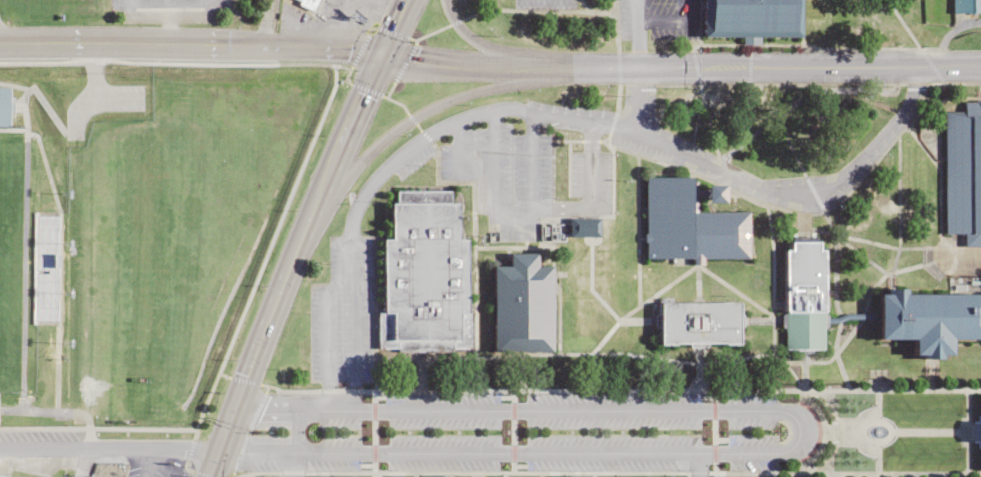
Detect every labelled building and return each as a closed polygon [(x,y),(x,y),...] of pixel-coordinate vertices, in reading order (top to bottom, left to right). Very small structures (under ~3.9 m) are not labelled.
[(705,37),(799,36),(798,0),(704,0),(705,37)] [(952,13),(978,13),(977,0),(952,0),(952,13)] [(20,127),(20,89),(0,89),(0,127),(20,127)] [(963,100),(980,100),(980,245),(964,245),(964,232),(944,232),(944,109),(963,109),(963,100)] [(644,175),(691,175),(691,209),(749,209),(749,256),(644,256),(644,175)] [(397,337),(391,337),(391,310),(382,310),(382,236),(391,236),(391,201),(396,201),(396,190),(451,190),(452,201),(458,201),(458,236),(466,236),(466,310),(458,310),(458,337),(453,337),(454,350),(397,350),(397,337)] [(57,214),(35,213),(33,320),(56,321),(57,214)] [(791,248),(791,239),(818,239),(818,248),(823,248),(823,348),(785,349),(785,323),(785,319),(785,248),(791,248)] [(551,263),(552,350),(493,350),(492,263),(508,263),(508,251),(536,251),(536,263),(551,263)] [(879,291),(980,291),(980,335),(952,335),(952,352),(942,352),(915,352),(915,335),(879,335),(879,313),(879,291)] [(660,300),(711,300),(740,300),(740,342),(660,342),(660,322),(660,300)]
